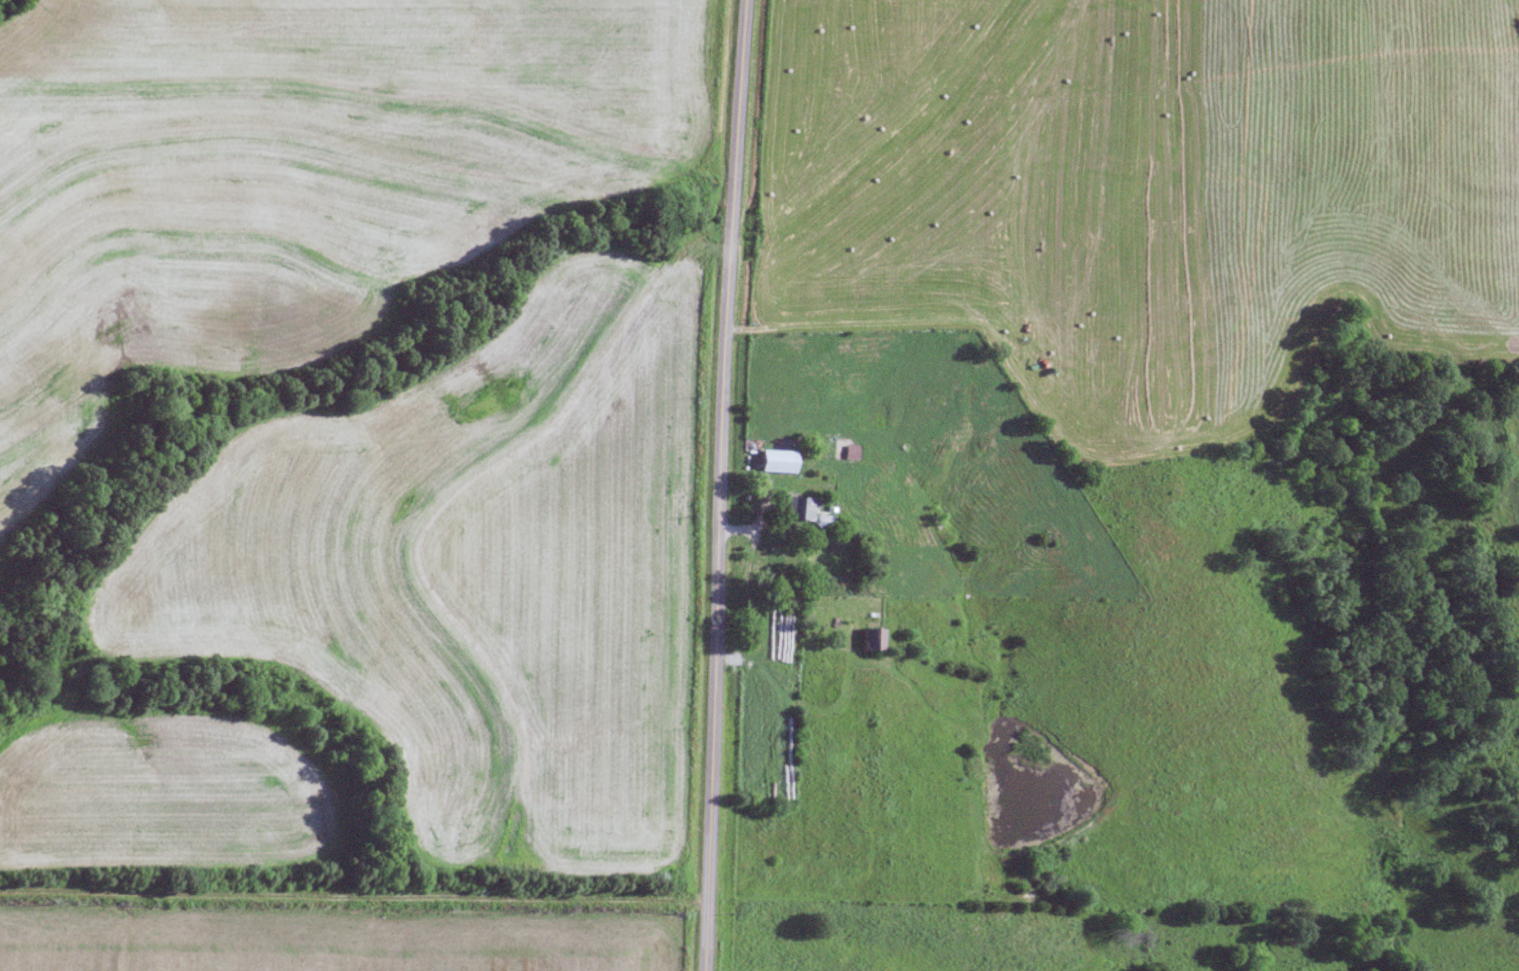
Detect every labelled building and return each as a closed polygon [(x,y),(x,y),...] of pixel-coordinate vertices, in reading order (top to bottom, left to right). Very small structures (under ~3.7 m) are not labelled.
[(794,452),(760,451),(760,473),(794,473),(794,452)] [(815,500),(787,496),(784,519),(812,523),(815,500)] [(830,516),(816,517),(816,527),(831,527),(830,516)] [(864,652),(884,652),(884,629),(864,629),(864,652)]
